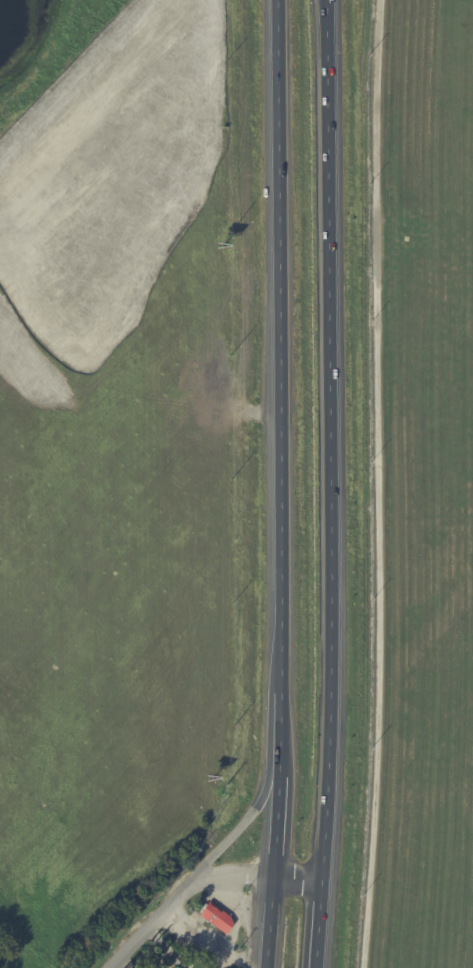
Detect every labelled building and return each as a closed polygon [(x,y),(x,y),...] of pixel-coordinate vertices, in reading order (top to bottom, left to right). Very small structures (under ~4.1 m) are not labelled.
[(209,900),(229,915),(233,923),(226,933),(199,914),(209,900)]
